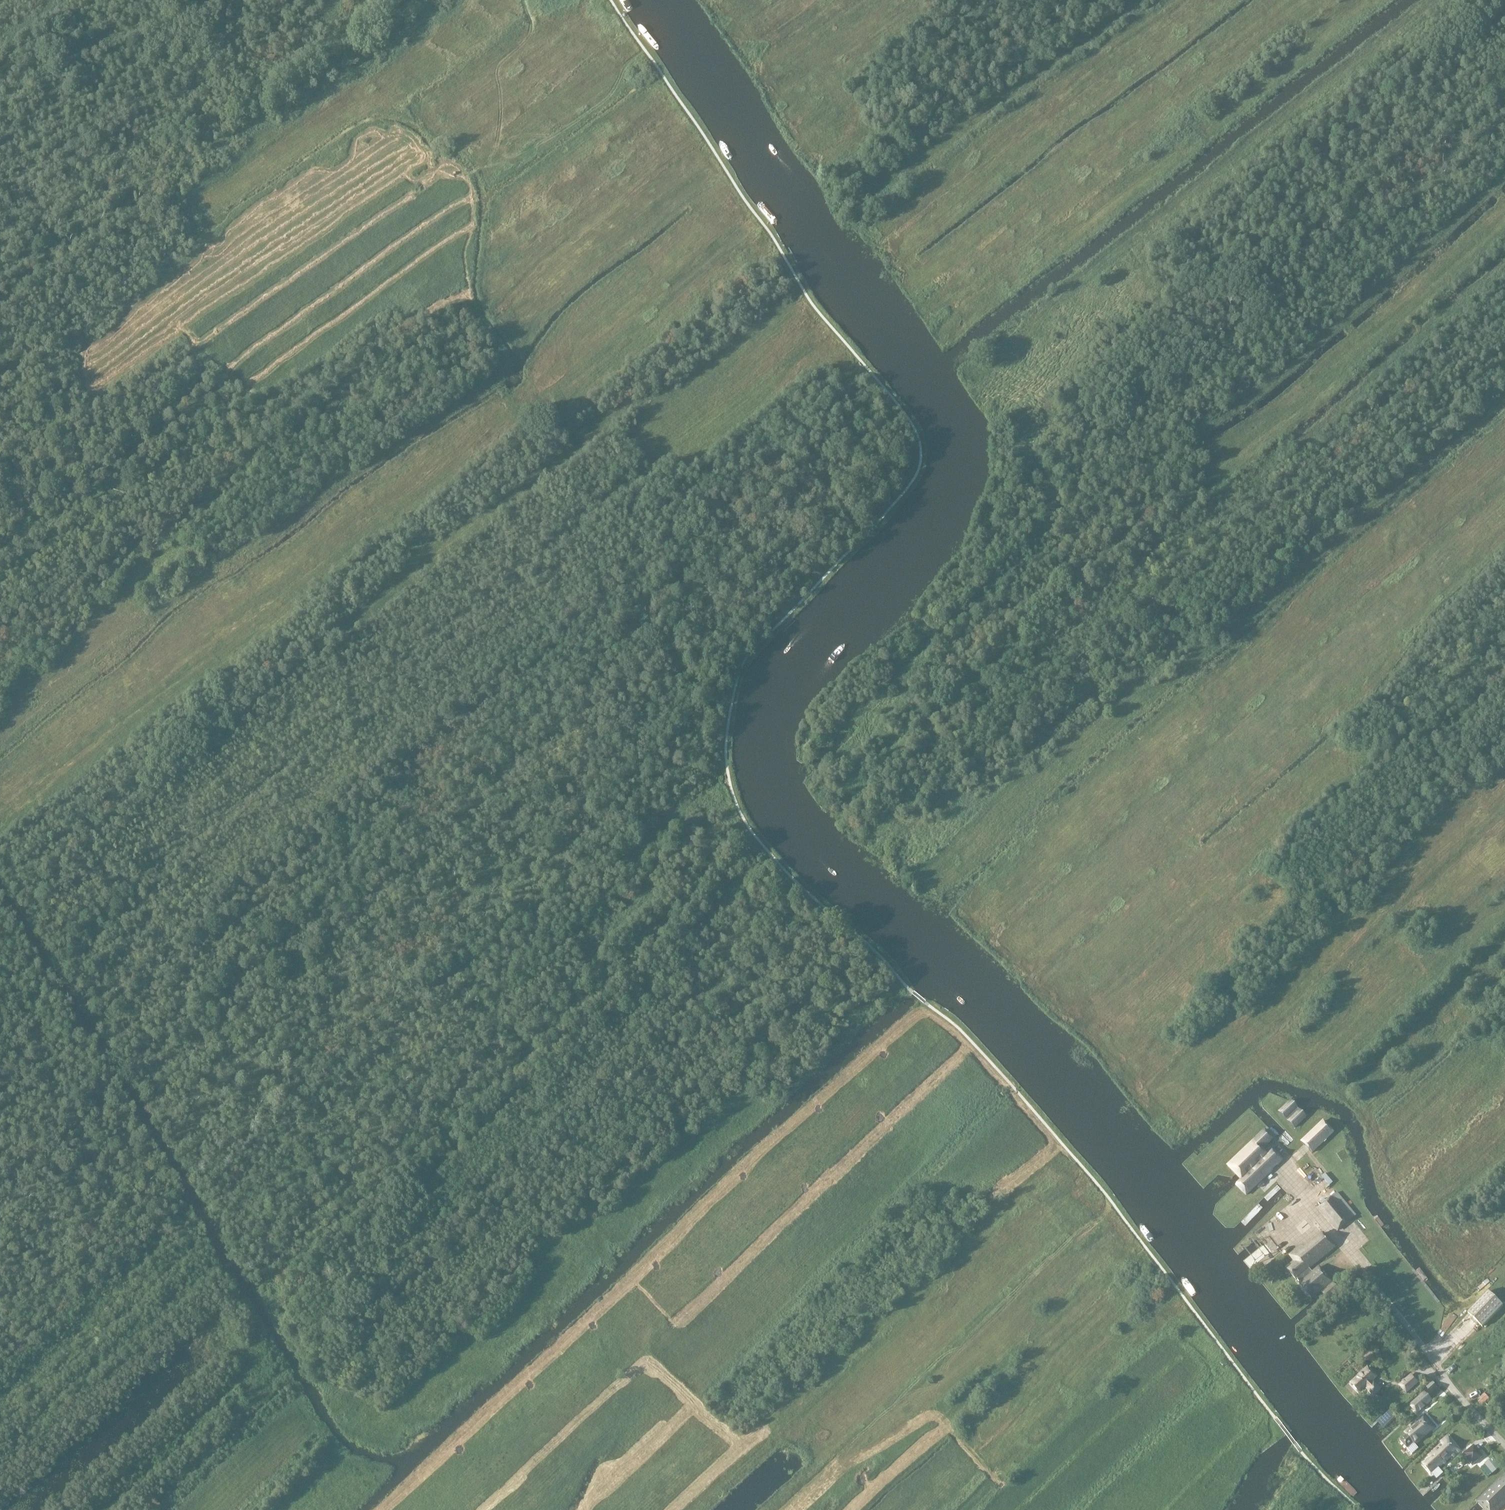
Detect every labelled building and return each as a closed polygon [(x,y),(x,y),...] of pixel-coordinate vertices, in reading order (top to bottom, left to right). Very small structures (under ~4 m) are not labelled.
[(1290,1100),(1278,1111),(1294,1129),(1306,1118),(1290,1100)] [(1312,1154),(1334,1133),(1323,1122),(1301,1144),(1312,1154)] [(1253,1141),(1227,1167),(1235,1174),(1239,1179),(1234,1184),(1235,1185),(1246,1196),(1282,1161),(1272,1150),(1267,1155),(1262,1150),(1274,1139),(1265,1130),(1253,1141)] [(1295,1161),(1302,1156),(1298,1150),(1291,1156),(1295,1161)] [(1317,1165),(1310,1168),(1312,1174),(1320,1170),(1317,1165)] [(1318,1208),(1337,1231),(1349,1222),(1330,1199),(1318,1208)] [(1322,1233),(1304,1248),(1301,1247),(1289,1256),(1294,1262),(1285,1269),(1294,1280),(1334,1248),(1322,1233)] [(1255,1251),(1265,1264),(1272,1259),(1261,1246),(1255,1251)] [(1331,1283),(1319,1268),(1298,1283),(1311,1299),(1331,1283)] [(1333,1285),(1322,1294),(1327,1300),(1338,1291),(1333,1285)] [(1467,1314),(1482,1328),(1503,1306),(1488,1292),(1467,1314)] [(1367,1369),(1350,1384),(1358,1392),(1364,1387),(1372,1396),(1378,1390),(1370,1381),(1374,1377),(1367,1369)] [(1399,1386),(1406,1393),(1418,1382),(1411,1375),(1399,1386)] [(1425,1392),(1414,1402),(1421,1410),(1432,1399),(1425,1392)] [(1485,1394),(1480,1399),(1484,1404),(1489,1399),(1485,1394)] [(1388,1412),(1378,1422),(1384,1428),(1394,1418),(1388,1412)] [(1404,1434),(1405,1436),(1399,1441),(1406,1450),(1413,1443),(1415,1445),(1433,1429),(1423,1417),(1404,1434)] [(1423,1465),(1430,1473),(1436,1480),(1443,1473),(1438,1468),(1452,1455),(1453,1457),(1460,1450),(1447,1436),(1440,1443),(1441,1444),(1427,1457),(1429,1459),(1423,1465)] [(1481,1457),(1473,1447),(1463,1455),(1471,1465),(1481,1457)] [(1484,1509),(1499,1509),(1504,1504),(1504,1474),(1476,1501),(1484,1509)]
